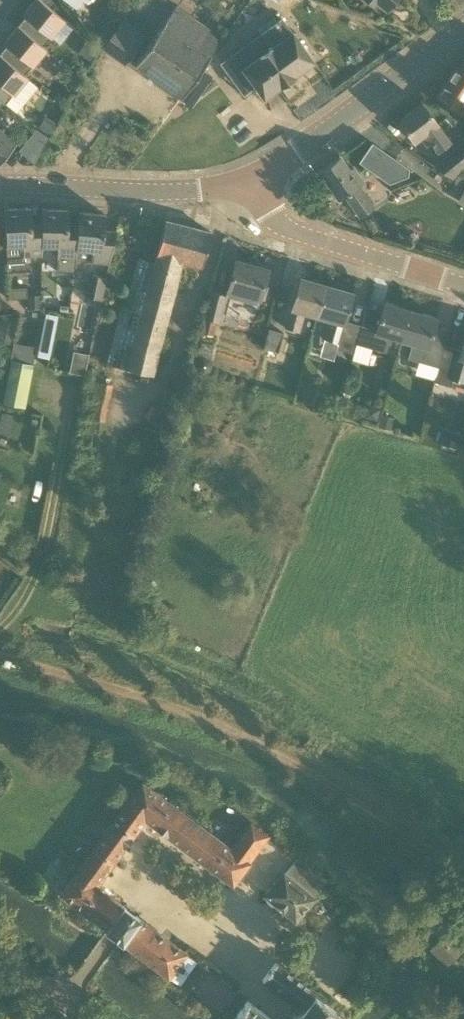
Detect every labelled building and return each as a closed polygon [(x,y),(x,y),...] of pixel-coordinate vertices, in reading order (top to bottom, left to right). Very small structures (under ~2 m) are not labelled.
[(22,13),(25,16),(24,18),(25,19),(26,17),(33,22),(25,31),(43,46),(64,19),(41,0),(34,0),(25,10),(22,13)] [(373,4),(376,0),(386,9),(394,0),(368,0),(373,4)] [(135,63),(134,64),(181,97),(182,96),(208,59),(190,47),(205,27),(193,19),(186,14),(176,6),(170,15),(163,25),(149,44),(145,50),(143,52),(135,63)] [(124,63),(136,46),(145,34),(123,18),(115,29),(112,34),(111,35),(102,48),(124,63)] [(260,35),(221,63),(231,77),(242,68),(263,97),(279,85),(280,86),(282,87),(284,88),(285,88),(287,88),(288,87),(289,87),(290,86),(291,85),(291,84),(292,82),(292,81),(292,79),(291,78),(291,77),(313,61),(282,19),(260,35)] [(108,24),(104,30),(111,35),(112,34),(115,29),(108,24)] [(6,39),(4,42),(7,45),(5,47),(6,48),(8,45),(14,51),(9,57),(6,60),(24,74),(38,57),(46,48),(43,46),(25,31),(18,25),(11,33),(6,39)] [(87,42),(79,52),(90,60),(98,50),(87,42)] [(3,102),(5,104),(20,85),(27,77),(24,74),(6,60),(0,55),(0,99),(3,102)] [(459,69),(456,66),(436,96),(463,114),(463,62),(459,69)] [(450,142),(422,103),(398,121),(413,142),(424,134),(436,152),(450,142)] [(46,116),(39,128),(51,135),(58,123),(46,116)] [(16,144),(0,130),(0,162),(16,144)] [(27,139),(18,150),(35,164),(41,151),(27,139)] [(372,143),(359,161),(390,183),(408,176),(408,168),(372,143)] [(441,171),(451,178),(463,168),(463,143),(433,166),(441,171)] [(339,156),(318,171),(339,200),(344,195),(359,216),(374,206),(359,185),(363,182),(353,167),(349,170),(339,156)] [(42,222),(41,222),(31,222),(30,207),(4,208),(7,263),(24,262),(24,255),(42,254),(42,246),(41,245),(42,222)] [(57,246),(57,257),(57,271),(76,272),(76,265),(75,265),(78,224),(67,224),(67,209),(41,208),(41,222),(42,222),(41,245),(42,246),(57,246)] [(112,249),(116,230),(114,230),(103,229),(105,214),(79,211),(78,224),(75,265),(76,265),(90,266),(91,261),(110,263),(112,249)] [(138,258),(132,282),(125,307),(121,306),(106,365),(152,376),(181,261),(202,266),(211,232),(165,220),(154,261),(138,258)] [(235,260),(227,289),(260,298),(264,299),(267,285),(264,284),(268,268),(258,266),(235,260)] [(106,277),(89,273),(84,296),(102,300),(106,277)] [(299,277),(285,327),(299,331),(305,311),(318,315),(326,285),(299,277)] [(326,285),(318,315),(330,319),(325,339),(338,342),(337,347),(354,352),(357,343),(361,327),(345,323),(354,293),(326,285)] [(209,303),(205,318),(217,321),(219,322),(223,307),(226,296),(225,295),(226,295),(218,292),(212,291),(209,303)] [(41,295),(27,295),(27,308),(41,308),(41,295)] [(384,302),(377,325),(362,321),(361,327),(357,343),(387,352),(391,337),(401,339),(409,309),(384,302)] [(422,361),(439,366),(444,345),(429,340),(436,317),(409,309),(401,339),(413,343),(408,358),(422,361)] [(46,314),(39,348),(49,350),(56,316),(46,314)] [(213,335),(217,321),(205,318),(201,332),(213,335)] [(16,324),(0,320),(0,340),(12,343),(12,342),(14,336),(16,324)] [(261,355),(267,357),(275,359),(283,332),(268,328),(261,355)] [(435,380),(435,381),(451,386),(453,377),(463,381),(463,338),(461,349),(444,345),(435,380)] [(12,343),(10,360),(33,364),(36,346),(12,342),(12,343)] [(73,349),(68,368),(83,372),(87,353),(73,349)] [(197,360),(195,367),(198,372),(204,374),(210,372),(212,364),(208,359),(202,357),(197,360)] [(96,419),(105,421),(113,384),(86,378),(73,439),(91,443),(96,419)] [(3,393),(2,403),(25,407),(27,398),(3,393)] [(379,411),(367,408),(364,419),(376,422),(379,411)] [(378,427),(390,430),(394,417),(381,414),(378,427)] [(444,434),(440,445),(456,450),(460,438),(444,434)] [(61,894),(106,929),(106,930),(121,942),(122,941),(142,956),(168,976),(178,983),(195,960),(185,953),(159,933),(140,918),(96,885),(144,820),(233,885),(249,862),(248,861),(267,835),(251,823),(231,849),(142,783),(78,871),(61,894)] [(266,894),(295,919),(312,898),(312,897),(324,882),(297,859),(284,874),(283,873),(266,894)] [(317,904),(314,907),(315,911),(320,912),(323,909),(322,905),(317,904)] [(433,905),(425,910),(433,923),(441,918),(433,905)] [(463,948),(463,931),(457,923),(432,946),(447,963),(463,948)] [(334,1013),(322,1004),(325,1000),(317,993),(316,994),(276,963),(262,980),(302,1010),(295,1018),(329,1018),(334,1013)] [(247,1000),(232,1018),(271,1018),(247,1000)]
